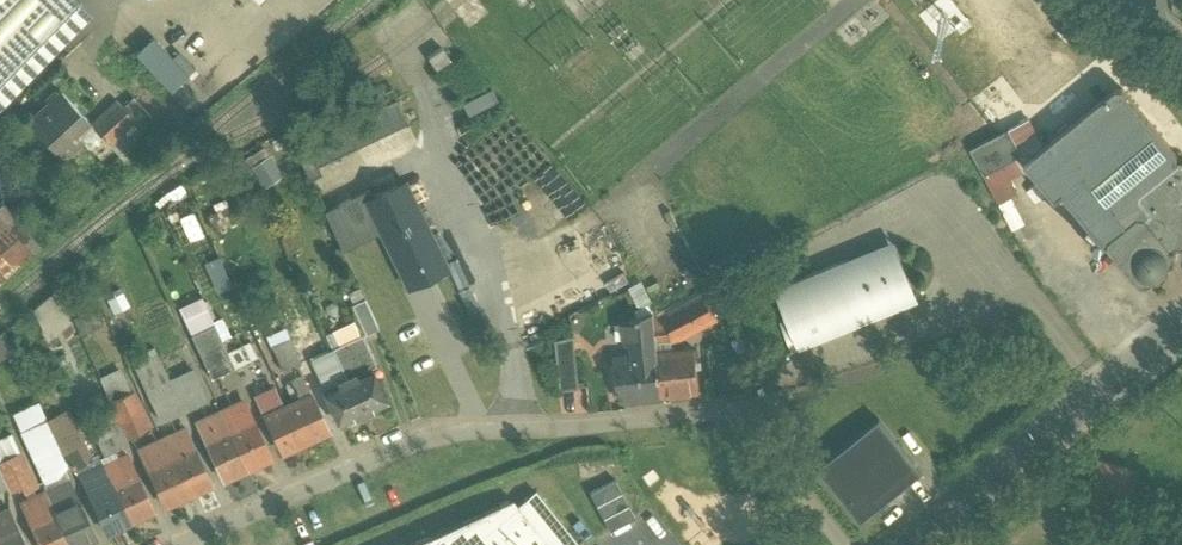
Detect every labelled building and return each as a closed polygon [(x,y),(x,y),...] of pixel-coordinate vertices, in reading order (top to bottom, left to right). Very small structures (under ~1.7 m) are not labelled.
[(80,1),(79,0),(0,0),(0,83),(80,1)] [(153,37),(136,53),(171,91),(195,69),(179,52),(173,58),(153,37)] [(492,89),(463,104),(469,117),(499,101),(492,89)] [(60,96),(57,92),(47,101),(50,104),(30,123),(56,151),(57,150),(64,157),(82,140),(75,132),(88,120),(62,93),(60,96)] [(152,118),(134,98),(124,107),(135,121),(142,128),(152,118)] [(345,124),(295,148),(311,182),(323,176),(318,167),(409,124),(397,100),(346,125),(345,124)] [(118,102),(92,126),(109,145),(118,137),(135,121),(124,107),(118,102)] [(135,121),(118,137),(135,156),(152,139),(142,128),(135,121)] [(1022,155),(1009,129),(970,150),(984,176),(1022,155)] [(273,157),(255,168),(267,187),(285,176),(273,157)] [(1179,160),(1139,194),(1138,200),(1149,213),(1145,216),(1138,216),(1109,240),(1108,247),(1140,285),(1147,286),(1153,280),(1160,281),(1169,274),(1170,267),(1176,261),(1177,255),(1174,251),(1177,248),(1181,248),(1181,161),(1179,160)] [(446,270),(403,182),(373,196),(367,199),(383,232),(409,286),(436,275),(446,270)] [(369,189),(324,212),(343,252),(383,232),(367,199),(373,196),(369,189)] [(2,203),(0,205),(0,288),(46,245),(2,203)] [(895,240),(775,289),(788,319),(781,322),(793,351),(920,299),(895,240)] [(1106,247),(1100,240),(1092,246),(1098,253),(1106,247)] [(616,263),(528,309),(541,335),(630,288),(616,263)] [(436,275),(409,286),(396,292),(402,304),(421,343),(445,332),(444,330),(459,323),(436,275)] [(55,294),(33,311),(54,338),(76,321),(55,294)] [(705,295),(670,313),(670,309),(654,313),(657,343),(673,342),(684,338),(719,320),(705,295)] [(203,300),(180,311),(192,336),(215,325),(203,300)] [(366,300),(353,306),(367,336),(380,330),(366,300)] [(654,313),(625,321),(627,341),(633,347),(634,357),(617,359),(621,400),(663,395),(658,354),(657,343),(654,313)] [(302,328),(298,319),(288,324),(292,332),(302,328)] [(215,325),(192,336),(212,379),(236,369),(215,325)] [(309,326),(291,334),(302,358),(316,356),(322,353),(309,326)] [(18,348),(6,331),(0,335),(0,361),(18,348)] [(362,336),(333,349),(347,379),(364,415),(387,404),(370,369),(377,366),(362,336)] [(573,336),(554,341),(559,391),(578,389),(573,336)] [(293,348),(279,355),(285,366),(278,368),(282,378),(302,369),(293,348)] [(696,350),(658,354),(663,395),(700,391),(696,350)] [(751,354),(740,360),(752,382),(762,376),(751,354)] [(347,379),(341,382),(332,363),(316,371),(341,425),(364,415),(347,379)] [(195,372),(171,383),(183,407),(197,405),(208,400),(195,372)] [(328,431),(303,376),(292,381),(293,384),(287,386),(294,403),(289,406),(306,442),(328,431)] [(171,383),(148,394),(161,422),(172,417),(183,407),(171,383)] [(150,428),(134,392),(111,402),(116,414),(128,439),(150,428)] [(289,406),(283,408),(275,392),(269,395),(268,392),(257,397),(283,452),(306,442),(289,406)] [(244,403),(233,408),(234,410),(228,413),(236,430),(230,432),(247,468),(270,458),(244,403)] [(116,414),(102,421),(105,426),(93,431),(105,456),(120,449),(128,439),(116,414)] [(230,432),(224,435),(217,418),(211,421),(209,419),(199,424),(224,479),(247,468),(230,432)] [(880,420),(819,469),(861,522),(923,474),(880,420)] [(211,485),(186,430),(175,435),(176,437),(170,440),(177,457),(171,459),(188,495),(211,485)] [(171,459),(166,462),(158,443),(140,451),(166,506),(188,495),(171,459)] [(78,446),(65,453),(74,470),(87,464),(78,446)] [(21,452),(6,460),(22,495),(37,488),(21,452)] [(57,457),(38,466),(46,483),(66,474),(57,457)] [(153,512),(127,457),(116,462),(118,464),(111,467),(119,483),(113,486),(130,522),(153,512)] [(1124,468),(1101,461),(1088,507),(1111,514),(1124,468)] [(2,504),(10,493),(0,472),(0,505),(2,504)] [(113,486),(108,489),(100,472),(94,475),(93,473),(82,478),(107,533),(130,522),(113,486)] [(620,477),(591,492),(611,532),(640,517),(620,477)] [(69,484),(59,488),(59,491),(53,494),(61,510),(55,513),(70,544),(81,544),(94,539),(69,484)] [(536,491),(517,507),(547,544),(578,544),(536,491)] [(55,513),(49,515),(41,499),(35,502),(34,500),(23,505),(42,544),(70,544),(55,513)] [(512,501),(410,544),(547,544),(517,507),(512,501)] [(10,511),(0,515),(0,532),(2,537),(0,538),(0,544),(26,544),(10,511)]
